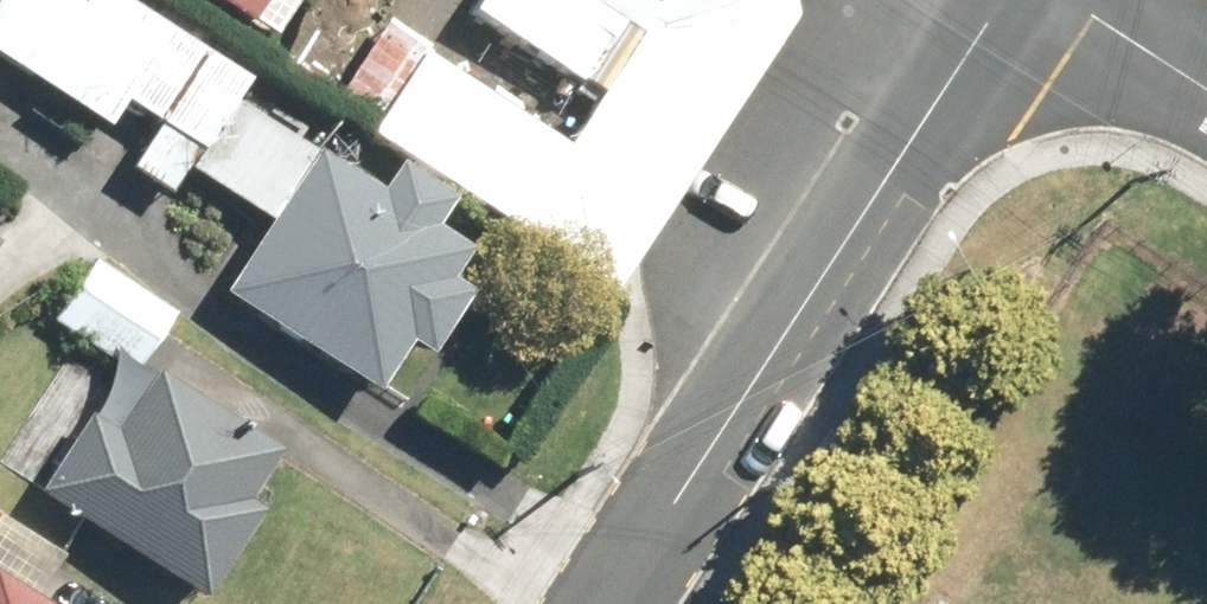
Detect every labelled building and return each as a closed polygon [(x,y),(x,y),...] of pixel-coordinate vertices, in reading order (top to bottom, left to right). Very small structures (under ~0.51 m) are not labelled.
[(167,125),(137,170),(171,193),(202,147),(209,152),(257,80),(135,0),(5,0),(0,7),(0,53),(117,129),(135,103),(167,125)] [(366,131),(583,271),(760,0),(461,0),(457,6),(585,90),(551,139),(417,51),(366,131)] [(400,166),(385,189),(325,150),(227,297),(373,393),(402,350),(433,370),(485,291),(454,271),(471,245),(448,230),(463,207),(400,166)] [(127,444),(91,422),(40,506),(126,557),(203,603),(293,455),(166,379),(127,444)] [(0,573),(0,603),(48,603),(0,573)]
